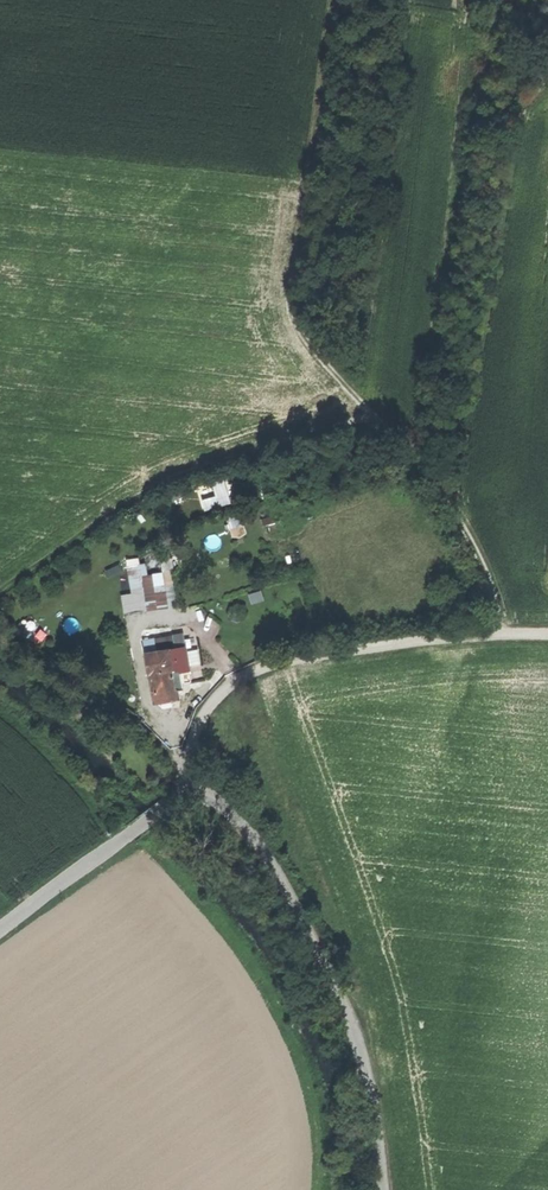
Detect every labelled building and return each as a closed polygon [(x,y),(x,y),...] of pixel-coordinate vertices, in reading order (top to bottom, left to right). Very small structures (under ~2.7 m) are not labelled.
[(220,476),(211,478),(216,498),(222,497),(225,496),(220,476)] [(224,504),(222,497),(216,498),(200,502),(202,510),(224,504)] [(239,513),(226,517),(232,536),(240,537),(245,533),(239,513)] [(278,516),(261,521),(262,527),(268,525),(270,532),(281,529),(278,516)] [(126,613),(176,606),(168,551),(159,553),(162,574),(141,577),(139,565),(129,566),(133,596),(123,597),(126,613)] [(121,571),(118,565),(105,572),(108,578),(121,571)] [(260,591),(249,595),(252,604),(263,600),(260,591)] [(24,640),(30,632),(19,623),(13,631),(24,640)] [(306,631),(298,632),(299,639),(308,638),(306,631)] [(169,649),(184,646),(182,634),(143,641),(145,653),(169,649)] [(169,649),(173,672),(179,671),(181,683),(190,681),(184,646),(169,649)] [(154,701),(157,700),(173,697),(176,697),(174,691),(171,672),(173,672),(169,649),(145,653),(154,701)] [(179,671),(173,672),(171,672),(174,691),(179,690),(182,690),(181,683),(179,671)] [(173,697),(157,700),(158,703),(163,707),(169,706),(173,701),(173,697)]
